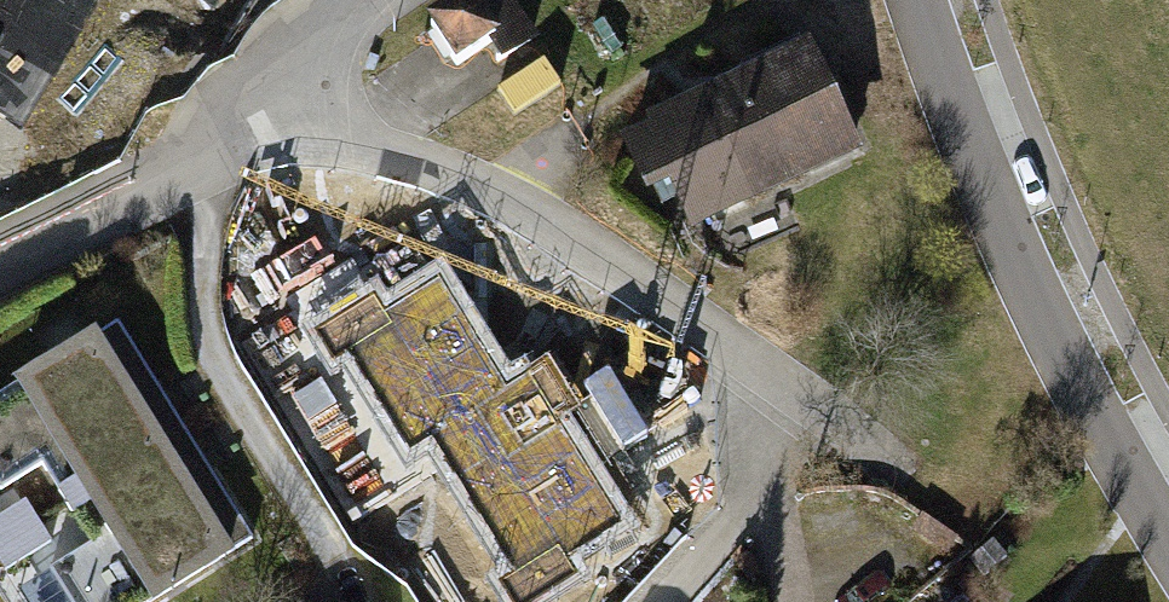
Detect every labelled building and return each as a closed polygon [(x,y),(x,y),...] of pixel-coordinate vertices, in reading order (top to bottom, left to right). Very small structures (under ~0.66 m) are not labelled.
[(541,45),(518,0),(482,0),(434,25),(465,85),(541,45)] [(698,232),(863,159),(813,48),(648,122),(653,132),(629,142),(654,199),(678,188),(698,232)] [(436,252),(311,325),(398,471),(426,454),(514,601),(559,601),(594,581),(579,555),(639,520),(543,357),(510,377),(436,252)] [(121,321),(93,338),(79,315),(39,338),(53,361),(17,382),(24,395),(0,409),(0,559),(194,444),(121,321)] [(0,559),(0,568),(22,601),(188,601),(267,554),(194,444),(0,559)]
